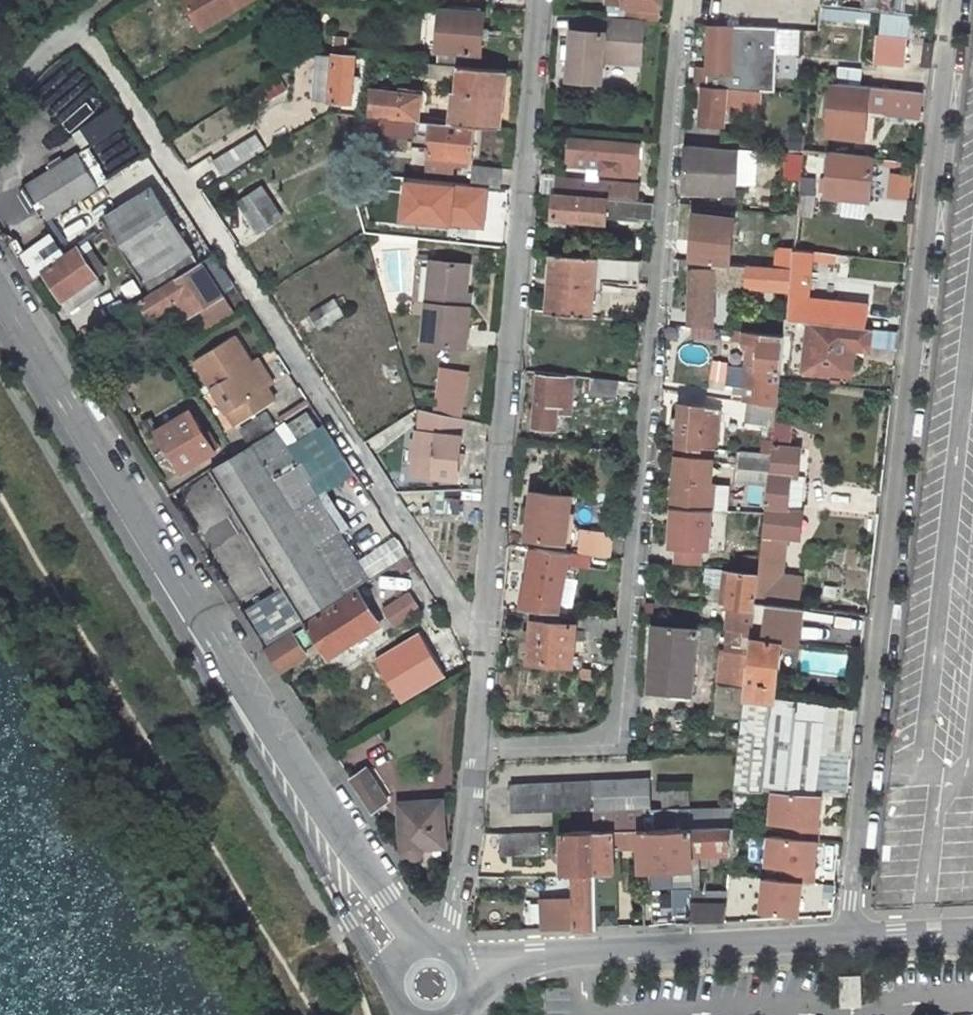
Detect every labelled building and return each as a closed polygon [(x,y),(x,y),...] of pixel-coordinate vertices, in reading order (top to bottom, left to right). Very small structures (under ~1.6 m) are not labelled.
[(251,0),(183,0),(200,31),(251,0)] [(623,5),(661,9),(662,0),(624,0),(623,5)] [(919,16),(920,0),(824,0),(823,7),(919,16)] [(437,65),(481,68),(483,41),(489,41),(490,31),(484,31),(484,13),(481,13),(482,8),(449,6),(449,11),(441,11),(438,51),(439,52),(437,65)] [(609,17),(575,15),(575,28),(609,31),(609,17)] [(605,59),(641,61),(644,20),(609,17),(609,31),(575,28),(571,77),(603,80),(605,59)] [(772,92),(777,92),(777,28),(710,24),(707,86),(772,92)] [(908,40),(881,37),(878,62),(905,64),(908,40)] [(352,103),(357,59),(320,56),(316,100),(352,103)] [(423,64),(422,75),(435,77),(437,65),(423,64)] [(505,71),(481,68),(437,65),(435,77),(453,79),(453,73),(458,73),(455,125),(475,126),(500,128),(505,71)] [(916,117),(919,92),(832,83),(827,135),(862,138),(865,108),(884,110),(888,115),(916,117)] [(707,86),(703,85),(700,125),(724,126),(725,108),(770,112),(772,92),(707,86)] [(419,119),(421,97),(373,94),(371,115),(419,119)] [(475,126),(455,125),(432,123),(429,161),(466,165),(467,159),(473,159),(475,126)] [(724,131),(723,148),(751,150),(751,134),(734,132),(724,131)] [(256,138),(212,165),(220,178),(264,151),(256,138)] [(600,173),(623,174),(623,168),(638,169),(640,145),(602,142),(602,145),(578,143),(577,166),(600,168),(600,173)] [(705,191),(720,192),(723,148),(707,146),(707,149),(687,147),(685,182),(706,184),(705,191)] [(869,201),(874,156),(830,151),(824,196),(869,201)] [(802,178),(804,155),(790,154),(788,177),(802,178)] [(46,222),(97,189),(76,158),(25,189),(46,222)] [(502,168),(475,166),(473,185),(501,188),(502,168)] [(886,197),(911,200),(914,172),(889,170),(886,197)] [(557,177),(556,193),(637,200),(638,184),(557,177)] [(801,178),(800,192),(813,194),(815,180),(801,178)] [(473,185),(470,205),(499,207),(501,188),(473,185)] [(238,202),(260,232),(282,216),(260,186),(238,202)] [(104,218),(152,295),(200,265),(154,188),(104,218)] [(637,200),(556,193),(554,217),(606,222),(606,215),(652,218),(653,202),(637,200)] [(387,203),(384,236),(417,239),(420,205),(397,202),(397,204),(387,203)] [(713,261),(730,263),(734,217),(695,214),(693,231),(688,231),(686,248),(691,248),(690,259),(713,261)] [(449,242),(452,224),(435,222),(432,239),(449,242)] [(22,238),(14,229),(2,236),(9,246),(22,238)] [(105,294),(77,252),(66,259),(63,255),(58,258),(46,241),(18,260),(32,281),(43,274),(69,315),(105,294)] [(806,303),(812,258),(836,262),(837,252),(812,249),(812,252),(794,250),(792,268),(791,278),(794,278),(789,315),(798,316),(800,303),(806,303)] [(597,280),(641,282),(642,259),(554,253),(550,312),(594,316),(597,280)] [(149,314),(152,320),(190,296),(216,278),(224,272),(214,257),(200,265),(152,295),(137,305),(144,317),(149,314)] [(690,259),(677,258),(676,270),(690,271),(690,268),(690,259)] [(466,349),(469,308),(465,308),(467,294),(470,265),(433,261),(424,346),(466,349)] [(712,269),(690,268),(690,271),(688,322),(712,323),(713,288),(747,291),(748,286),(789,290),(791,278),(792,268),(730,263),(713,261),(712,269)] [(235,289),(224,272),(216,278),(226,295),(235,289)] [(246,306),(235,289),(226,295),(237,312),(246,306)] [(336,300),(313,314),(321,327),(344,314),(336,300)] [(806,310),(805,322),(809,322),(833,324),(834,310),(811,307),(806,310)] [(766,328),(766,314),(745,313),(744,327),(766,328)] [(809,322),(805,322),(794,320),(789,369),(804,370),(809,322)] [(871,329),(833,324),(809,322),(804,370),(848,374),(852,347),(870,349),(871,329)] [(755,387),(754,402),(777,405),(780,378),(785,335),(743,332),(742,342),(760,344),(757,375),(750,374),(748,386),(755,387)] [(268,387),(252,363),(235,337),(196,362),(239,426),(277,401),(268,387)] [(708,380),(724,383),(729,361),(713,357),(708,380)] [(275,383),(259,358),(252,363),(268,387),(275,383)] [(464,394),(466,373),(443,371),(440,392),(464,394)] [(567,401),(569,379),(538,375),(534,426),(556,428),(557,408),(558,400),(567,401)] [(617,396),(620,379),(594,375),(592,392),(617,396)] [(437,391),(436,413),(462,415),(464,394),(440,392),(437,391)] [(566,409),(567,401),(558,400),(557,408),(566,409)] [(745,401),(743,417),(775,421),(777,405),(754,402),(745,401)] [(700,446),(702,428),(711,429),(714,407),(704,406),(704,405),(680,402),(677,444),(700,446)] [(457,478),(461,438),(462,418),(436,413),(423,410),(420,433),(418,433),(414,469),(435,472),(435,476),(457,478)] [(191,412),(160,432),(183,470),(215,451),(191,412)] [(308,413),(286,427),(297,445),(319,431),(308,413)] [(268,417),(242,434),(248,446),(275,428),(268,417)] [(794,439),(791,421),(775,424),(778,441),(794,439)] [(344,593),(265,465),(290,450),(278,430),(213,471),(303,618),(344,593)] [(773,438),(764,437),(763,454),(771,455),(773,438)] [(290,450),(265,465),(344,593),(371,577),(290,450)] [(739,451),(736,479),(768,483),(769,472),(771,455),(763,454),(739,451)] [(708,482),(711,458),(676,456),(671,507),(711,509),(714,483),(708,482)] [(769,472),(768,483),(758,569),(758,575),(781,578),(785,537),(789,538),(792,511),(788,511),(791,474),(769,472)] [(719,483),(717,507),(729,508),(731,484),(719,483)] [(566,541),(571,495),(534,491),(532,507),(525,506),(524,522),(530,523),(529,537),(566,541)] [(439,498),(439,511),(461,512),(461,498),(439,498)] [(540,547),(536,567),(533,582),(531,592),(524,591),(521,609),(558,611),(568,562),(589,566),(590,555),(540,547)] [(533,582),(536,567),(526,566),(523,581),(533,582)] [(385,604),(404,592),(390,570),(371,582),(385,604)] [(755,606),(755,600),(758,575),(731,571),(730,581),(722,580),(722,591),(728,591),(727,604),(755,606)] [(379,626),(358,592),(271,646),(283,666),(296,658),(298,663),(308,657),(304,650),(317,642),(327,658),(379,626)] [(386,606),(396,624),(418,610),(407,593),(386,606)] [(772,696),(776,656),(778,640),(862,650),(867,613),(755,600),(755,606),(753,619),(752,631),(734,788),(773,790),(821,793),(846,795),(856,706),(772,696)] [(577,623),(589,624),(590,614),(572,613),(571,622),(577,623)] [(741,618),(740,630),(752,631),(753,619),(741,618)] [(574,664),(577,623),(571,622),(534,620),(532,661),(574,664)] [(406,640),(417,664),(458,644),(447,621),(406,640)] [(691,697),(697,628),(656,624),(650,694),(691,697)] [(778,640),(776,656),(861,665),(862,650),(778,640)] [(351,779),(371,811),(387,802),(367,770),(351,779)] [(650,805),(649,780),(513,785),(513,811),(650,805)] [(689,787),(660,789),(661,805),(690,804),(689,787)] [(821,793),(773,790),(770,821),(787,822),(785,836),(817,839),(821,793)] [(442,844),(439,809),(408,812),(407,805),(398,806),(404,857),(425,855),(425,846),(442,844)] [(643,892),(650,892),(649,867),(673,866),(674,889),(692,888),(691,849),(691,829),(734,827),(734,826),(731,826),(734,806),(630,809),(630,811),(595,812),(595,829),(596,867),(613,866),(612,846),(634,845),(634,829),(640,829),(643,892)] [(691,849),(726,847),(726,851),(731,852),(734,827),(691,829),(691,849)] [(599,926),(597,883),(596,867),(595,829),(562,830),(564,882),(568,882),(569,886),(575,886),(577,927),(599,926)] [(539,852),(538,831),(498,832),(499,852),(539,852)] [(817,839),(785,836),(769,835),(767,863),(783,864),(781,878),(801,881),(813,881),(817,839)] [(443,853),(442,844),(425,846),(425,855),(443,853)] [(781,878),(764,877),(761,912),(798,915),(801,881),(781,878)] [(613,882),(597,883),(599,926),(615,925),(613,882)] [(704,900),(692,900),(693,922),(724,920),(727,899),(704,900)] [(843,972),(844,1002),(864,1002),(862,971),(843,972)]
